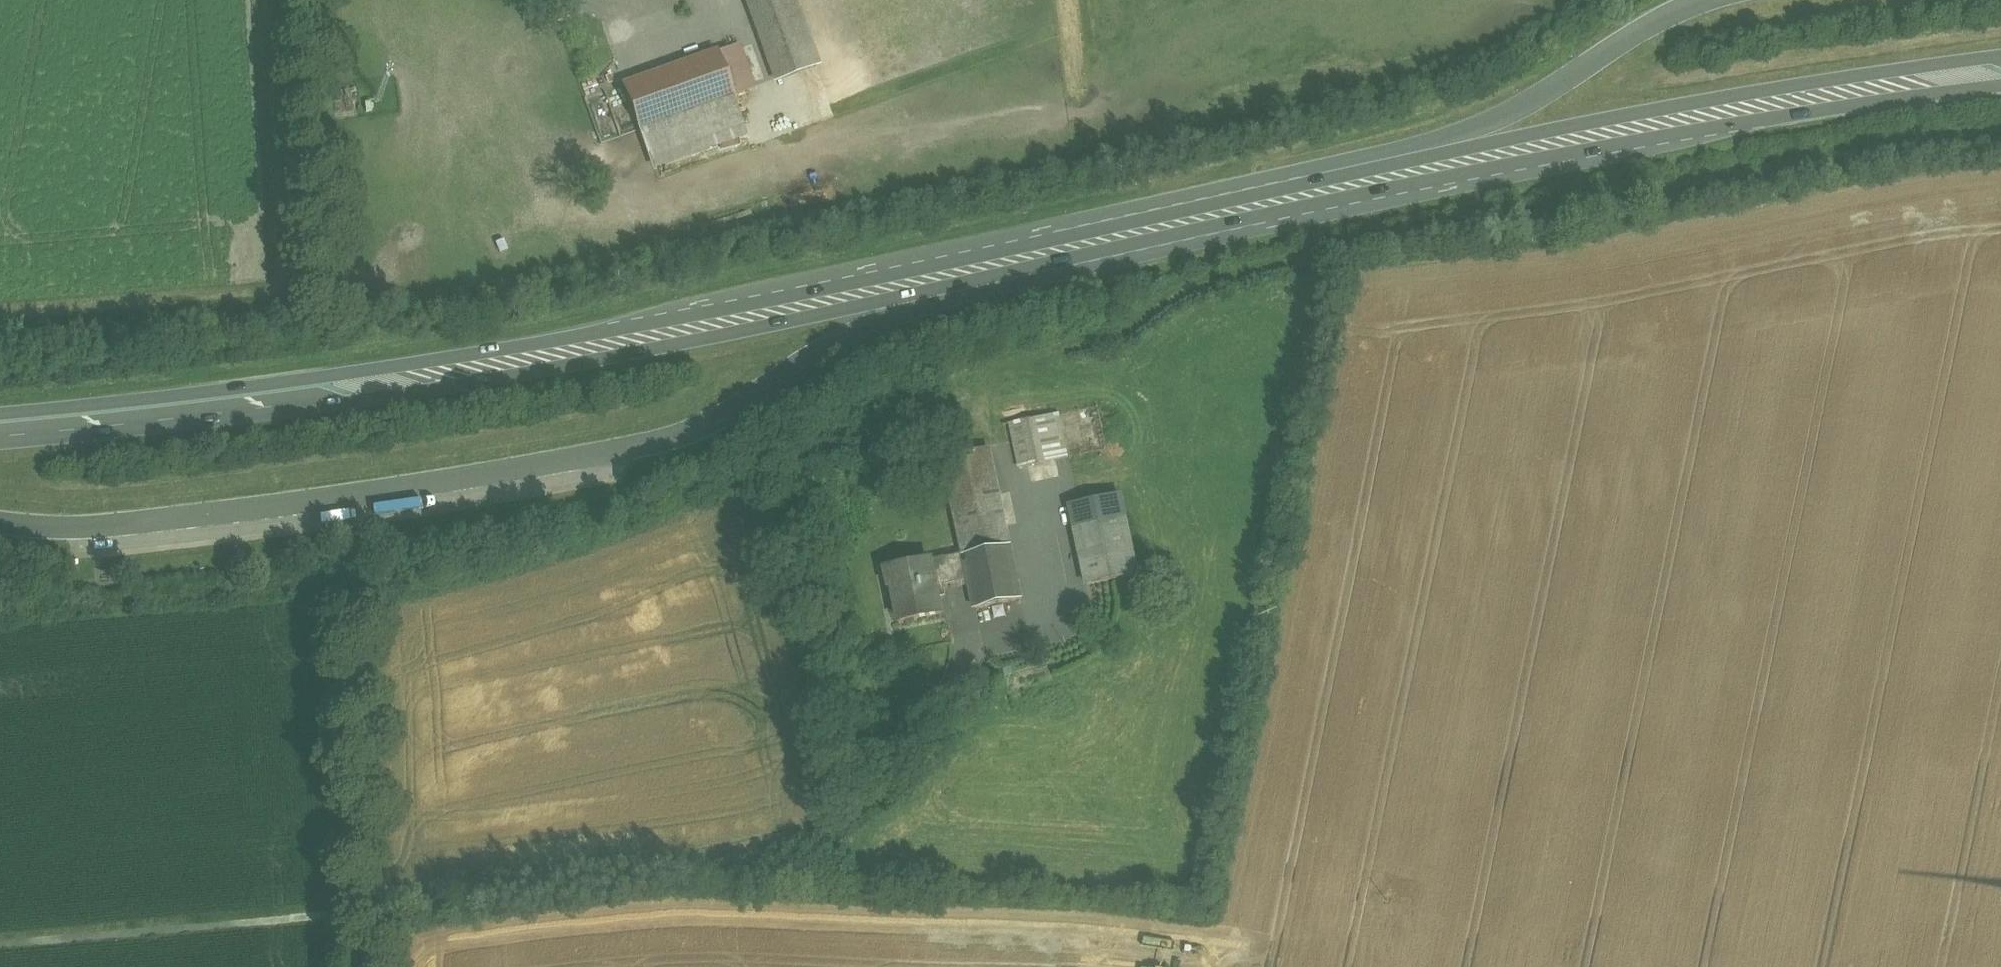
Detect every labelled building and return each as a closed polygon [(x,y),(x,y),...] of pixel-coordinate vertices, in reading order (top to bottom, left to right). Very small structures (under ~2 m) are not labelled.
[(777,80),(817,65),(793,0),(748,0),(777,80)] [(718,51),(624,84),(650,156),(743,123),(718,51)] [(1051,395),(997,405),(1001,426),(1011,424),(1020,466),(1069,457),(1059,414),(1055,415),(1051,395)] [(989,448),(944,458),(964,553),(970,580),(976,609),(1022,599),(989,448)] [(1120,495),(1071,505),(1089,585),(1137,575),(1120,495)] [(964,553),(931,560),(931,559),(888,568),(892,588),(894,588),(901,621),(942,613),(938,597),(947,595),(944,585),(970,580),(964,553)]
